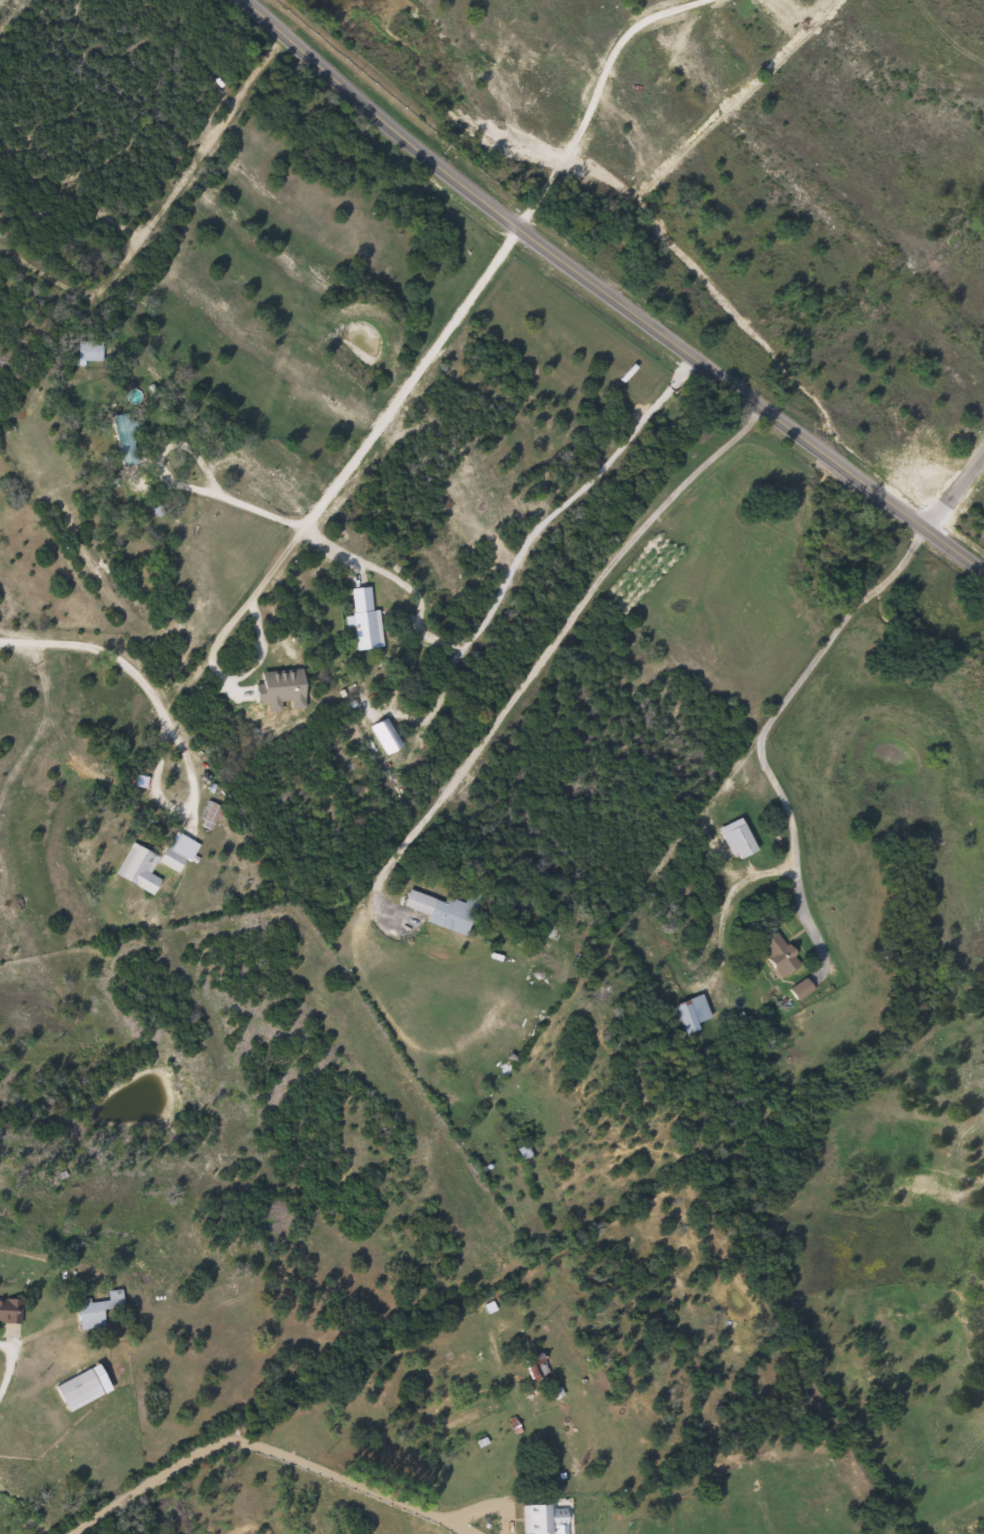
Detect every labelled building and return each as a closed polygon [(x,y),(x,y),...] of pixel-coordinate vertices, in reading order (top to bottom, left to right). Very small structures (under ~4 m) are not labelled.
[(97,360),(74,360),(74,342),(97,342),(97,360)] [(350,650),(347,589),(369,588),(373,649),(350,650)] [(302,708),(285,710),(285,709),(264,711),(263,703),(251,704),(249,685),(255,684),(254,674),(299,670),(302,708)] [(220,808),(211,828),(196,822),(205,801),(220,808)] [(714,829),(735,818),(753,851),(732,862),(714,829)] [(111,876),(128,843),(157,857),(162,847),(185,859),(178,874),(155,862),(148,874),(159,880),(151,896),(111,876)] [(464,937),(423,924),(426,916),(399,907),(404,890),(440,902),(441,897),(462,904),(465,895),(476,898),(464,937)] [(776,980),(751,946),(772,931),(797,965),(776,980)] [(794,1001),(787,991),(801,981),(809,991),(794,1001)] [(696,1031),(683,1035),(672,1004),(699,995),(707,1020),(694,1024),(696,1031)] [(77,1331),(73,1305),(105,1300),(104,1292),(118,1290),(121,1308),(99,1311),(101,1328),(77,1331)] [(51,1389),(85,1369),(95,1386),(60,1405),(51,1389)] [(549,1528),(549,1533),(516,1533),(515,1507),(559,1506),(560,1528),(549,1528)]
